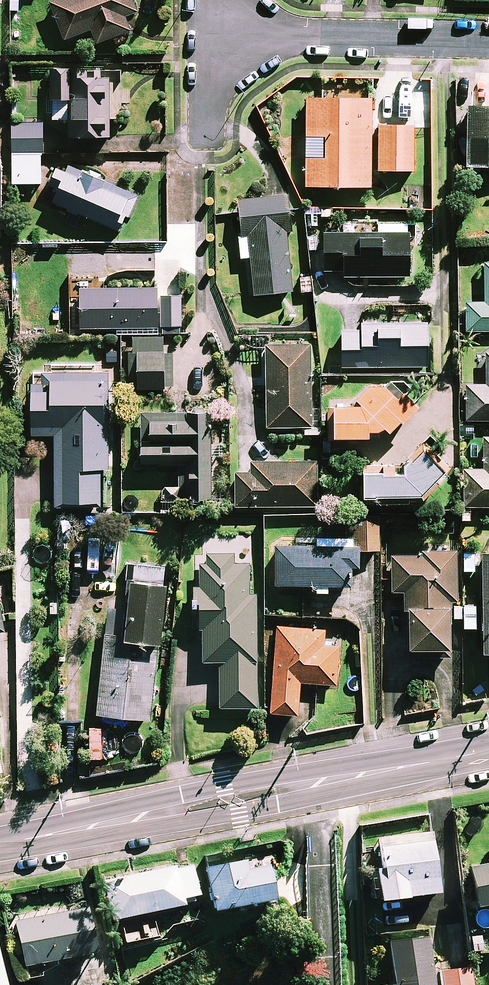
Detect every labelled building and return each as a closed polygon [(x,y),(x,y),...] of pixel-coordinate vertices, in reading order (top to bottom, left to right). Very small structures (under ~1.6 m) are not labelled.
[(133,0),(57,0),(52,2),(64,40),(91,31),(96,45),(129,34),(124,17),(137,13),(133,0)] [(108,80),(87,79),(87,72),(51,70),(50,100),(70,101),(68,137),(108,139),(109,119),(121,120),(123,73),(109,72),(108,80)] [(370,188),(372,101),(363,100),(364,80),(322,80),(322,100),(307,99),(305,186),(370,188)] [(468,107),(468,168),(488,168),(488,107),(468,107)] [(40,185),(43,126),(13,125),(11,184),(40,185)] [(413,171),(413,127),(378,126),(378,171),(413,171)] [(122,233),(137,196),(71,168),(68,174),(57,170),(50,186),(59,190),(53,204),(122,233)] [(291,233),(289,197),(238,200),(242,258),(251,258),(253,295),(291,292),(287,233),(291,233)] [(409,277),(409,224),(378,224),(378,234),(323,234),(323,272),(343,272),(343,277),(409,277)] [(180,334),(181,250),(157,250),(157,289),(79,289),(79,328),(121,329),(121,351),(128,351),(128,388),(173,388),(173,353),(162,353),(162,334),(180,334)] [(485,263),(485,302),(467,302),(467,331),(488,331),(488,263),(485,263)] [(427,367),(427,324),(363,324),(363,332),(342,332),(342,368),(427,367)] [(266,345),(267,428),(303,428),(303,435),(321,435),(320,410),(311,410),(310,345),(266,345)] [(486,354),(486,385),(467,385),(466,420),(488,420),(488,354),(486,354)] [(110,370),(33,368),(31,435),(56,435),(55,503),(100,504),(101,469),(108,469),(110,370)] [(366,438),(366,430),(386,431),(389,434),(416,407),(402,393),(395,399),(375,378),(355,398),(362,406),(333,405),(332,437),(366,438)] [(210,500),(210,413),(141,413),(140,466),(179,466),(179,500),(210,500)] [(358,459),(357,501),(423,503),(423,497),(452,471),(422,439),(400,460),(358,459)] [(484,439),(484,470),(464,470),(464,507),(488,507),(488,439),(484,439)] [(317,507),(317,462),(251,462),(251,474),(235,474),(235,507),(317,507)] [(343,539),(318,539),(318,547),(276,546),(275,585),(316,586),(316,593),(326,593),(327,586),(350,586),(350,568),(359,568),(359,550),(378,550),(379,517),(344,516),(343,539)] [(232,564),(232,537),(199,537),(200,661),(220,661),(221,708),(257,708),(257,595),(250,595),(249,564),(232,564)] [(456,551),(421,551),(421,556),(391,556),(392,593),(409,593),(410,649),(449,649),(449,601),(456,601),(456,551)] [(165,569),(132,566),(127,613),(107,611),(97,715),(151,720),(165,569)] [(476,605),(464,605),(463,628),(475,628),(476,605)] [(324,631),(278,627),(270,713),(298,715),(301,682),(336,685),(339,646),(323,645),(324,631)] [(100,728),(90,728),(89,761),(100,761),(100,728)] [(439,895),(431,834),(379,841),(382,868),(375,869),(380,902),(439,895)] [(246,871),(244,860),(206,867),(214,912),(274,902),(268,867),(246,871)] [(197,897),(191,865),(106,881),(113,920),(182,907),(181,900),(197,897)] [(468,870),(476,909),(488,906),(488,866),(468,870)] [(95,955),(86,908),(14,922),(23,968),(95,955)] [(392,984),(432,984),(432,940),(393,940),(392,984)] [(471,969),(441,971),(443,984),(472,984),(471,969)]
